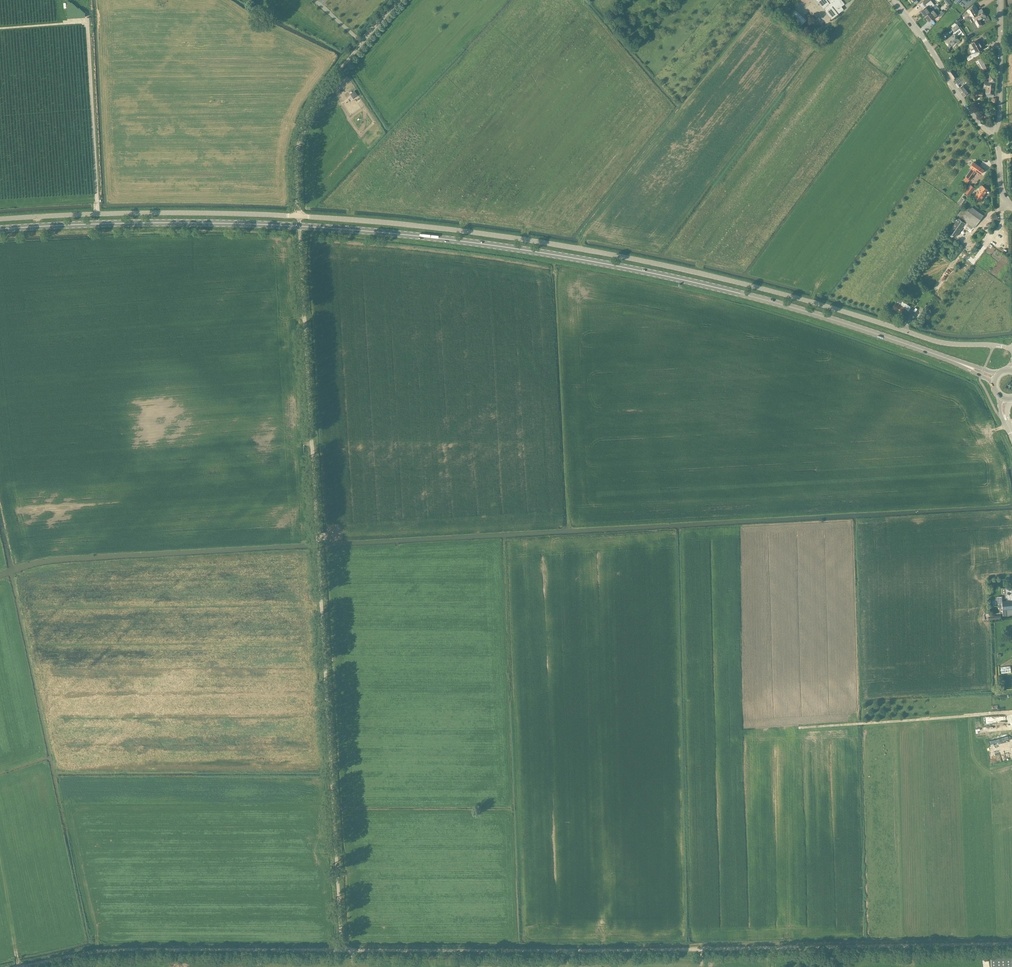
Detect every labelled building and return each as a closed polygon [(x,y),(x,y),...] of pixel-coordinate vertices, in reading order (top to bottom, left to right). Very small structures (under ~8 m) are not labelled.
[(818,1),(826,11),(832,19),(838,14),(844,9),(841,6),(845,3),(842,0),(817,0),(818,1)] [(921,10),(925,16),(937,6),(939,4),(938,2),(935,4),(932,0),(931,0),(925,5),(926,6),(921,10)] [(964,19),(972,15),(976,23),(980,21),(979,19),(986,16),(982,9),(976,12),(974,9),(977,8),(974,3),(966,10),(967,10),(963,12),(964,14),(963,15),(963,16),(962,16),(964,19)] [(937,6),(925,16),(929,21),(938,14),(937,14),(935,11),(939,8),(937,6)] [(796,10),(791,16),(802,26),(806,20),(796,10)] [(954,32),(955,33),(961,28),(957,23),(957,24),(956,22),(951,26),(952,28),(951,28),(954,32)] [(954,33),(945,40),(950,47),(956,42),(957,43),(960,41),(957,36),(962,31),(961,29),(955,33),(954,32),(953,33),(954,33)] [(973,53),(968,56),(970,59),(980,54),(979,51),(983,49),(978,39),(971,43),(974,48),(971,50),(973,53)] [(980,54),(970,59),(972,63),(978,59),(980,63),(981,65),(980,66),(983,71),(987,69),(986,67),(990,65),(990,64),(990,63),(989,61),(987,60),(985,55),(982,57),(980,54)] [(948,72),(954,80),(958,76),(952,68),(948,72)] [(955,81),(958,85),(966,79),(963,75),(955,81)] [(994,94),(996,76),(990,75),(989,82),(986,81),(985,88),(986,88),(986,93),(994,94)] [(958,89),(964,97),(969,93),(963,85),(958,89)] [(350,94),(354,99),(356,97),(356,98),(357,97),(357,96),(358,95),(355,90),(350,94)] [(976,100),(981,100),(982,97),(984,97),(984,92),(983,92),(983,91),(976,91),(976,96),(977,96),(976,100)] [(984,169),(974,162),(970,166),(972,168),(966,176),(970,179),(976,171),(981,174),(984,169)] [(971,185),(965,192),(969,195),(974,188),(971,185)] [(984,195),(988,189),(982,185),(978,192),(977,191),(974,196),(981,201),(985,195),(984,195)] [(958,218),(948,231),(956,237),(963,227),(971,233),(974,228),(984,215),(971,206),(970,207),(964,203),(960,210),(964,213),(961,218),(966,222),(965,223),(958,218)] [(900,304),(896,302),(893,308),(901,313),(904,308),(909,311),(911,307),(902,301),(900,304)] [(998,597),(999,609),(1003,609),(1003,615),(1011,615),(1011,600),(1007,600),(1002,601),(1002,596),(998,597)]
